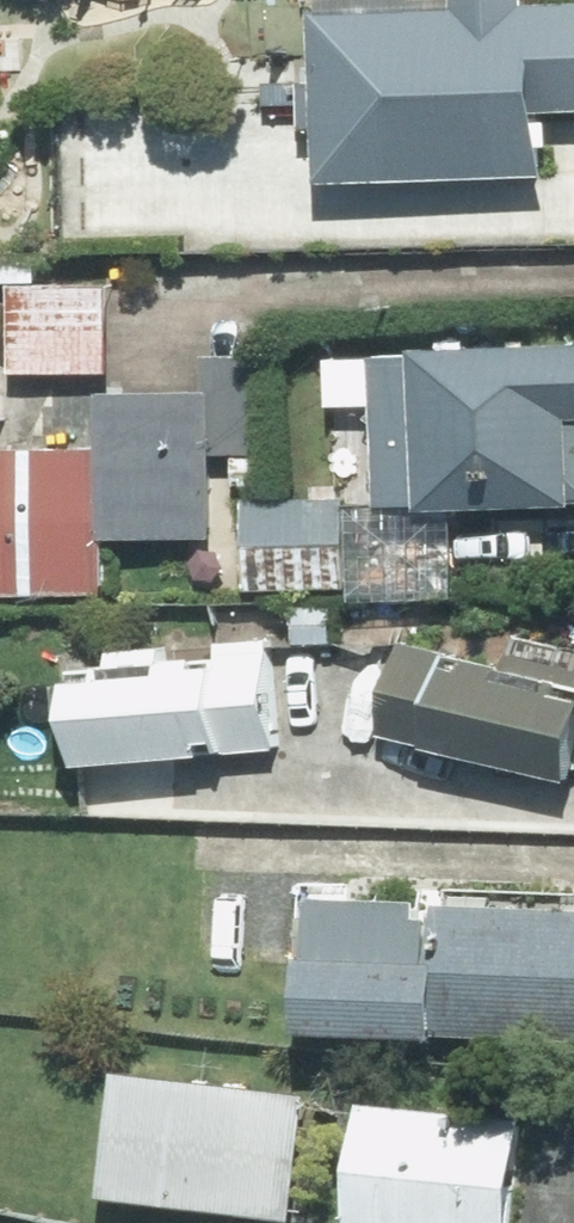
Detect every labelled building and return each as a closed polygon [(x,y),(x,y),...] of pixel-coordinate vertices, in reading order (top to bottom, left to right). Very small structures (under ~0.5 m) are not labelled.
[(329,14),(334,179),(555,172),(553,112),(573,111),(573,7),(540,8),(540,0),(467,0),(468,10),(329,14)] [(115,286),(12,286),(11,374),(114,375),(115,286)] [(383,359),(386,413),(345,416),(349,477),(377,476),(379,516),(573,504),(573,347),(383,359)] [(3,558),(2,595),(110,596),(110,542),(225,543),(225,389),(107,389),(106,448),(0,448),(0,558),(3,558)] [(361,497),(248,501),(250,601),(364,598),(361,497)] [(81,669),(88,759),(282,744),(274,640),(223,644),(224,660),(175,663),(174,651),(127,654),(128,666),(81,669)] [(385,734),(573,781),(573,688),(407,647),(385,734)] [(307,1041),(573,1053),(573,911),(448,906),(447,930),(423,929),(424,906),(313,901),(307,1041)] [(113,1070),(90,1208),(184,1222),(301,1222),(320,1104),(113,1070)] [(368,1095),(356,1222),(520,1222),(531,1111),(368,1095)]
